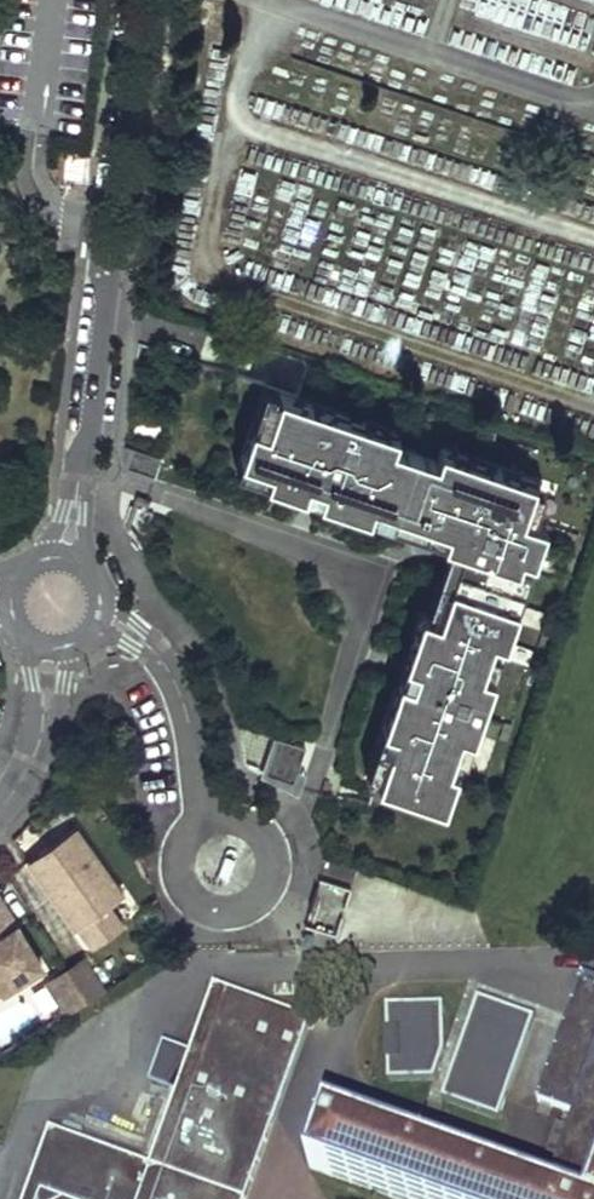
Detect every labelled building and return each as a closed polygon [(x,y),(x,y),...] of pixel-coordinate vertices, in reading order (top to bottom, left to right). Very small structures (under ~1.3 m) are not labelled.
[(276,391),(261,386),(249,423),(264,428),(276,391)] [(394,431),(276,391),(264,428),(249,423),(237,457),(267,468),(263,480),(301,493),(311,463),(323,467),(317,484),(349,495),(345,508),(365,514),(370,502),(445,527),(440,539),(449,542),(455,523),(467,527),(461,546),(514,564),(518,552),(531,556),(542,521),(531,517),(519,514),(529,483),(532,477),(438,445),(433,458),(390,443),(394,431)] [(159,475),(163,455),(130,448),(126,468),(159,475)] [(237,457),(233,470),(263,480),(267,468),(237,457)] [(301,493),(345,508),(349,495),(317,484),(323,467),(311,463),(301,493)] [(531,517),(541,487),(529,483),(519,514),(531,517)] [(370,502),(365,514),(440,539),(445,527),(370,502)] [(455,523),(449,542),(426,612),(437,616),(450,580),(515,602),(531,556),(518,552),(514,564),(461,546),(467,527),(455,523)] [(503,639),(515,602),(450,580),(437,616),(426,612),(420,610),(413,630),(426,635),(415,667),(435,674),(431,686),(398,675),(381,725),(394,729),(376,781),(443,804),(455,766),(448,764),(452,751),(459,730),(471,734),(492,673),(479,669),(486,647),(490,635),(503,639)] [(413,630),(398,675),(431,686),(435,674),(415,667),(426,635),(413,630)] [(492,673),(499,652),(486,647),(479,669),(492,673)] [(381,725),(364,777),(376,781),(394,729),(381,725)] [(452,751),(464,756),(471,734),(459,730),(452,751)] [(276,738),(272,737),(260,774),(300,788),(305,773),(296,771),(292,783),(264,774),(276,738)] [(304,747),(276,738),(264,774),(292,783),(296,771),(304,747)] [(72,829),(34,856),(59,890),(49,898),(72,931),(75,928),(89,949),(119,929),(104,908),(119,897),(72,829)] [(34,856),(24,863),(49,898),(59,890),(34,856)] [(304,925),(337,935),(351,888),(318,879),(304,925)] [(38,968),(0,907),(0,991),(38,968)] [(64,973),(46,984),(65,1014),(82,1003),(64,973)] [(435,1075),(428,1096),(442,1101),(444,1095),(479,995),(536,1015),(541,1001),(471,976),(445,1047),(435,1075)] [(582,976),(538,1100),(575,1115),(570,1128),(553,1122),(542,1153),(558,1159),(553,1171),(593,1186),(589,1198),(593,1198),(593,980),(582,976)] [(53,1133),(29,1198),(227,1198),(253,1127),(256,1118),(274,1124),(310,1024),(216,989),(188,1066),(162,1057),(140,1117),(166,1127),(151,1168),(53,1133)] [(444,1095),(500,1115),(536,1015),(479,995),(444,1095)] [(445,1001),(388,1002),(389,1028),(401,1028),(401,1058),(389,1058),(389,1076),(435,1075),(445,1047),(445,1001)] [(389,1028),(387,1028),(387,1058),(389,1058),(401,1058),(401,1028),(389,1028)] [(331,1113),(311,1168),(398,1198),(572,1198),(331,1113)]
